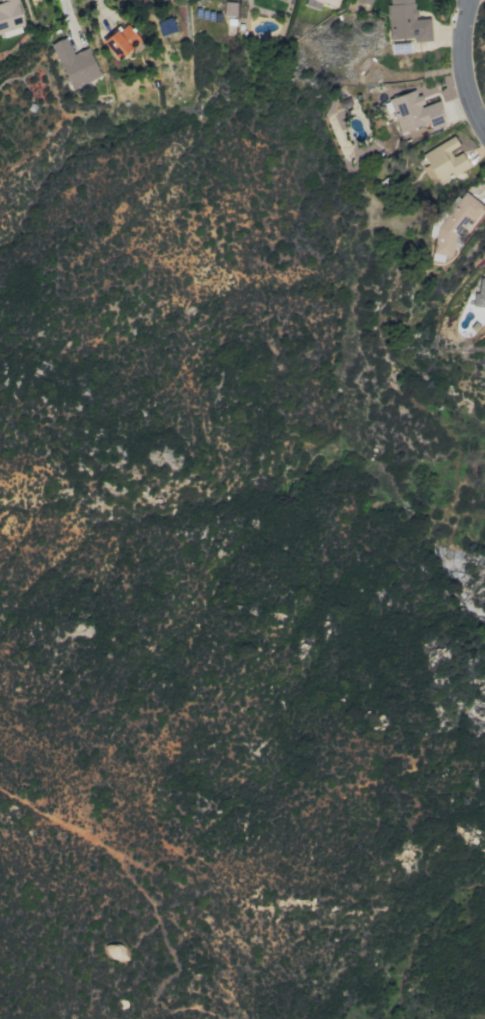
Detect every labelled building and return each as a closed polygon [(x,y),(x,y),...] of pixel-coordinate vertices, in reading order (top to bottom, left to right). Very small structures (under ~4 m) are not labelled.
[(24,26),(17,0),(0,0),(0,32),(24,26)] [(336,0),(312,0),(310,7),(319,8),(320,2),(335,5),(336,0)] [(429,18),(414,18),(414,0),(388,0),(389,40),(430,38),(429,18)] [(235,15),(236,2),(225,1),(223,15),(235,15)] [(109,35),(118,53),(138,43),(129,25),(109,35)] [(50,43),(71,88),(100,75),(87,47),(73,53),(65,37),(50,43)] [(389,98),(394,113),(404,110),(406,118),(400,119),(403,128),(433,119),(430,111),(438,109),(436,102),(421,107),(416,90),(389,98)] [(421,153),(437,183),(469,166),(461,152),(452,156),(449,150),(458,145),(453,136),(421,153)] [(454,256),(460,216),(478,219),(481,199),(451,194),(448,212),(439,211),(432,252),(454,256)] [(484,306),(484,278),(478,277),(477,292),(473,292),(472,305),(484,306)]
